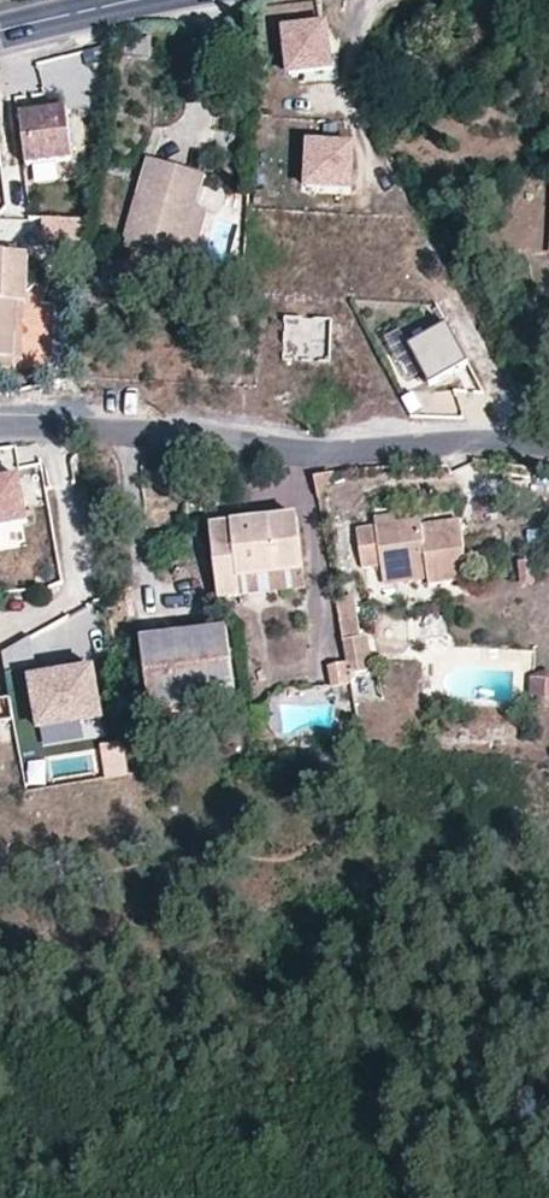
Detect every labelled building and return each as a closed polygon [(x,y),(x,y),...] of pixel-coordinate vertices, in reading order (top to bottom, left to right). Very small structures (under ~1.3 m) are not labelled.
[(333,15),(281,20),(286,71),(337,66),(333,15)] [(71,102),(20,110),(28,160),(79,152),(71,102)] [(356,138),(305,135),(302,186),(354,189),(356,138)] [(195,208),(204,176),(149,159),(124,236),(155,246),(181,254),(195,208)] [(208,213),(195,208),(181,254),(193,258),(208,213)] [(152,253),(155,246),(124,236),(122,244),(152,253)] [(27,253),(0,252),(0,353),(12,354),(15,302),(25,302),(27,253)] [(25,302),(15,302),(12,354),(0,353),(0,367),(14,368),(22,358),(25,302)] [(330,326),(284,324),(282,362),(328,365),(330,326)] [(452,330),(409,351),(429,390),(472,368),(452,330)] [(331,471),(310,475),(314,495),(331,471)] [(0,483),(0,530),(30,524),(20,479),(0,483)] [(298,507),(212,516),(218,587),(241,585),(240,567),(303,561),(298,507)] [(378,566),(379,572),(424,567),(426,577),(427,583),(466,578),(458,521),(420,526),(419,521),(356,530),(361,568),(378,566)] [(381,582),(426,577),(424,567),(379,572),(381,582)] [(356,616),(339,619),(342,637),(359,633),(356,616)] [(139,642),(148,710),(198,704),(197,691),(233,686),(226,630),(139,642)] [(359,633),(342,637),(349,674),(368,671),(363,633),(359,633)] [(344,663),(328,666),(332,687),(348,684),(344,663)] [(96,715),(86,670),(27,682),(37,728),(96,715)] [(530,703),(548,703),(548,678),(529,679),(530,703)] [(0,701),(0,722),(12,720),(8,699),(0,701)] [(199,714),(198,704),(148,710),(150,721),(199,714)] [(122,740),(98,744),(104,778),(128,775),(122,740)]
